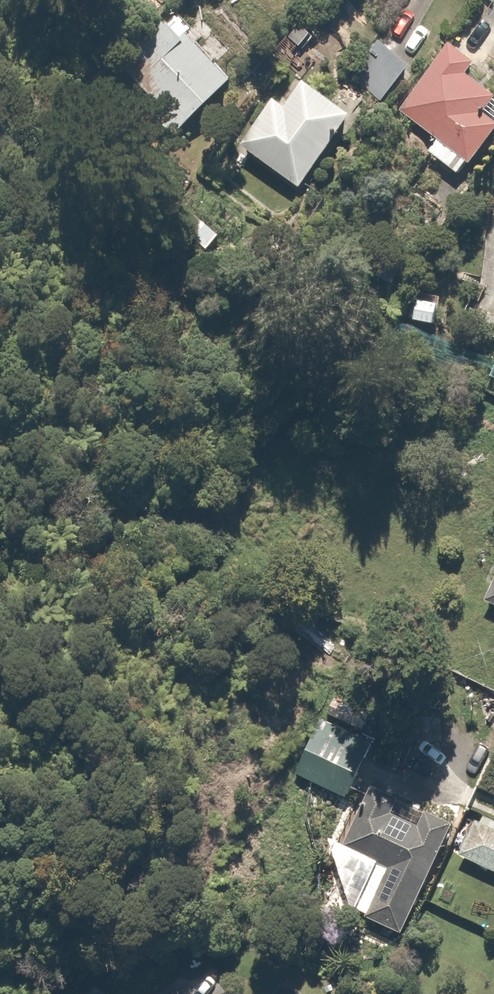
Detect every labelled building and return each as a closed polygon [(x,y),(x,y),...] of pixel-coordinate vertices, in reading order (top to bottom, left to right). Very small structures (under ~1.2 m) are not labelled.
[(196,33),(182,18),(125,70),(151,99),(144,106),(176,140),(233,88),(189,39),(196,33)] [(417,67),(376,33),(338,78),(380,113),(417,67)] [(448,47),(400,110),(435,137),(424,151),(460,179),(493,135),(493,121),(487,115),(493,106),(493,92),(472,75),(477,68),(448,47)] [(285,107),(274,99),(238,146),(298,191),(355,115),(306,78),(285,107)] [(441,302),(415,301),(413,330),(439,331),(441,302)] [(481,393),(493,400),(493,365),(481,393)] [(482,604),(493,610),(493,577),(482,604)] [(310,750),(297,778),(346,799),(358,772),(310,750)] [(394,801),(372,791),(341,854),(385,875),(363,921),(399,938),(452,826),(428,815),(420,832),(387,816),(394,801)] [(453,859),(493,876),(493,825),(471,815),(453,859)]
